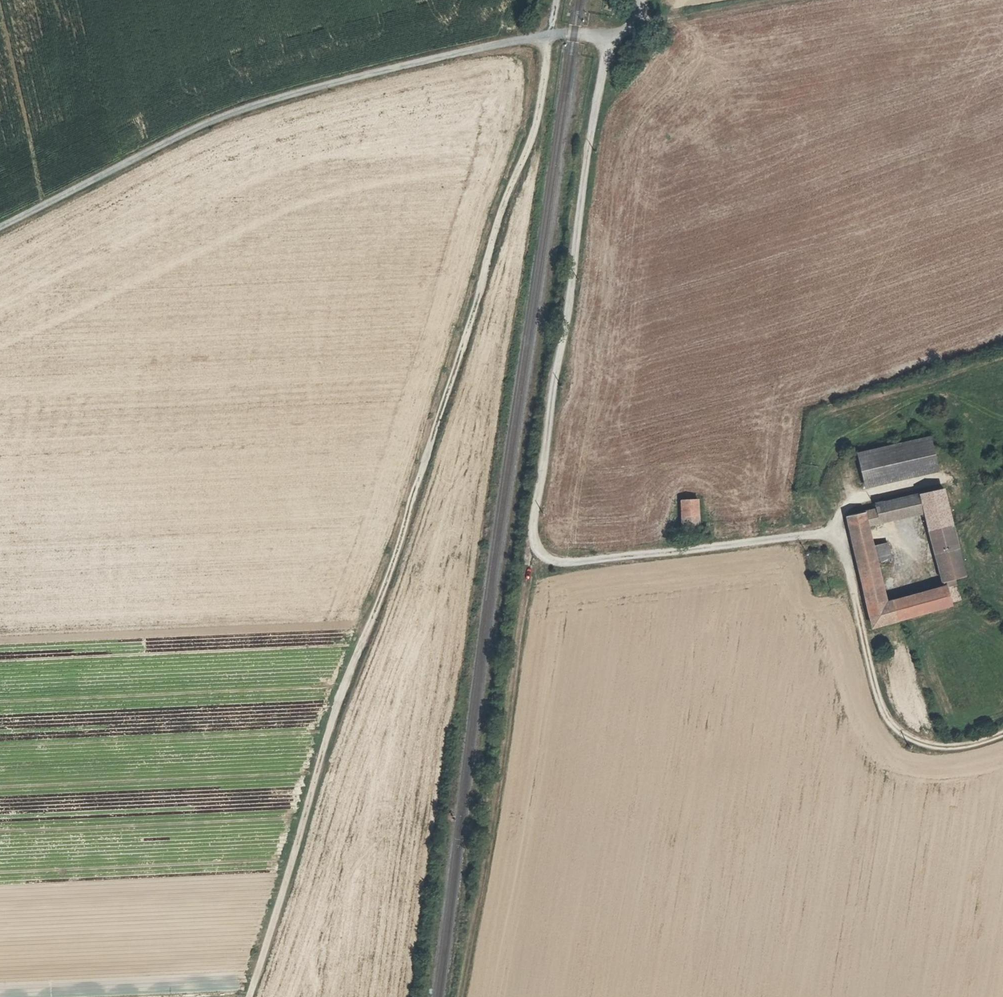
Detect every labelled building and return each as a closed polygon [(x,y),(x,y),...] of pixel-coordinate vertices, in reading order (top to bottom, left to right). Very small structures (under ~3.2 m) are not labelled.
[(930,435),(856,451),(865,488),(938,471),(930,435)] [(875,558),(857,562),(872,626),(951,604),(951,602),(960,600),(954,578),(965,575),(943,488),(889,500),(893,519),(924,512),(943,586),(886,602),(876,561),(891,557),(887,542),(872,545),(875,558)] [(697,499),(681,499),(682,531),(699,530),(697,499)] [(893,519),(889,500),(874,503),(876,509),(879,522),(893,519)] [(876,509),(864,511),(867,525),(879,522),(876,509)] [(864,511),(847,515),(857,562),(875,558),(872,545),(867,525),(864,511)]
